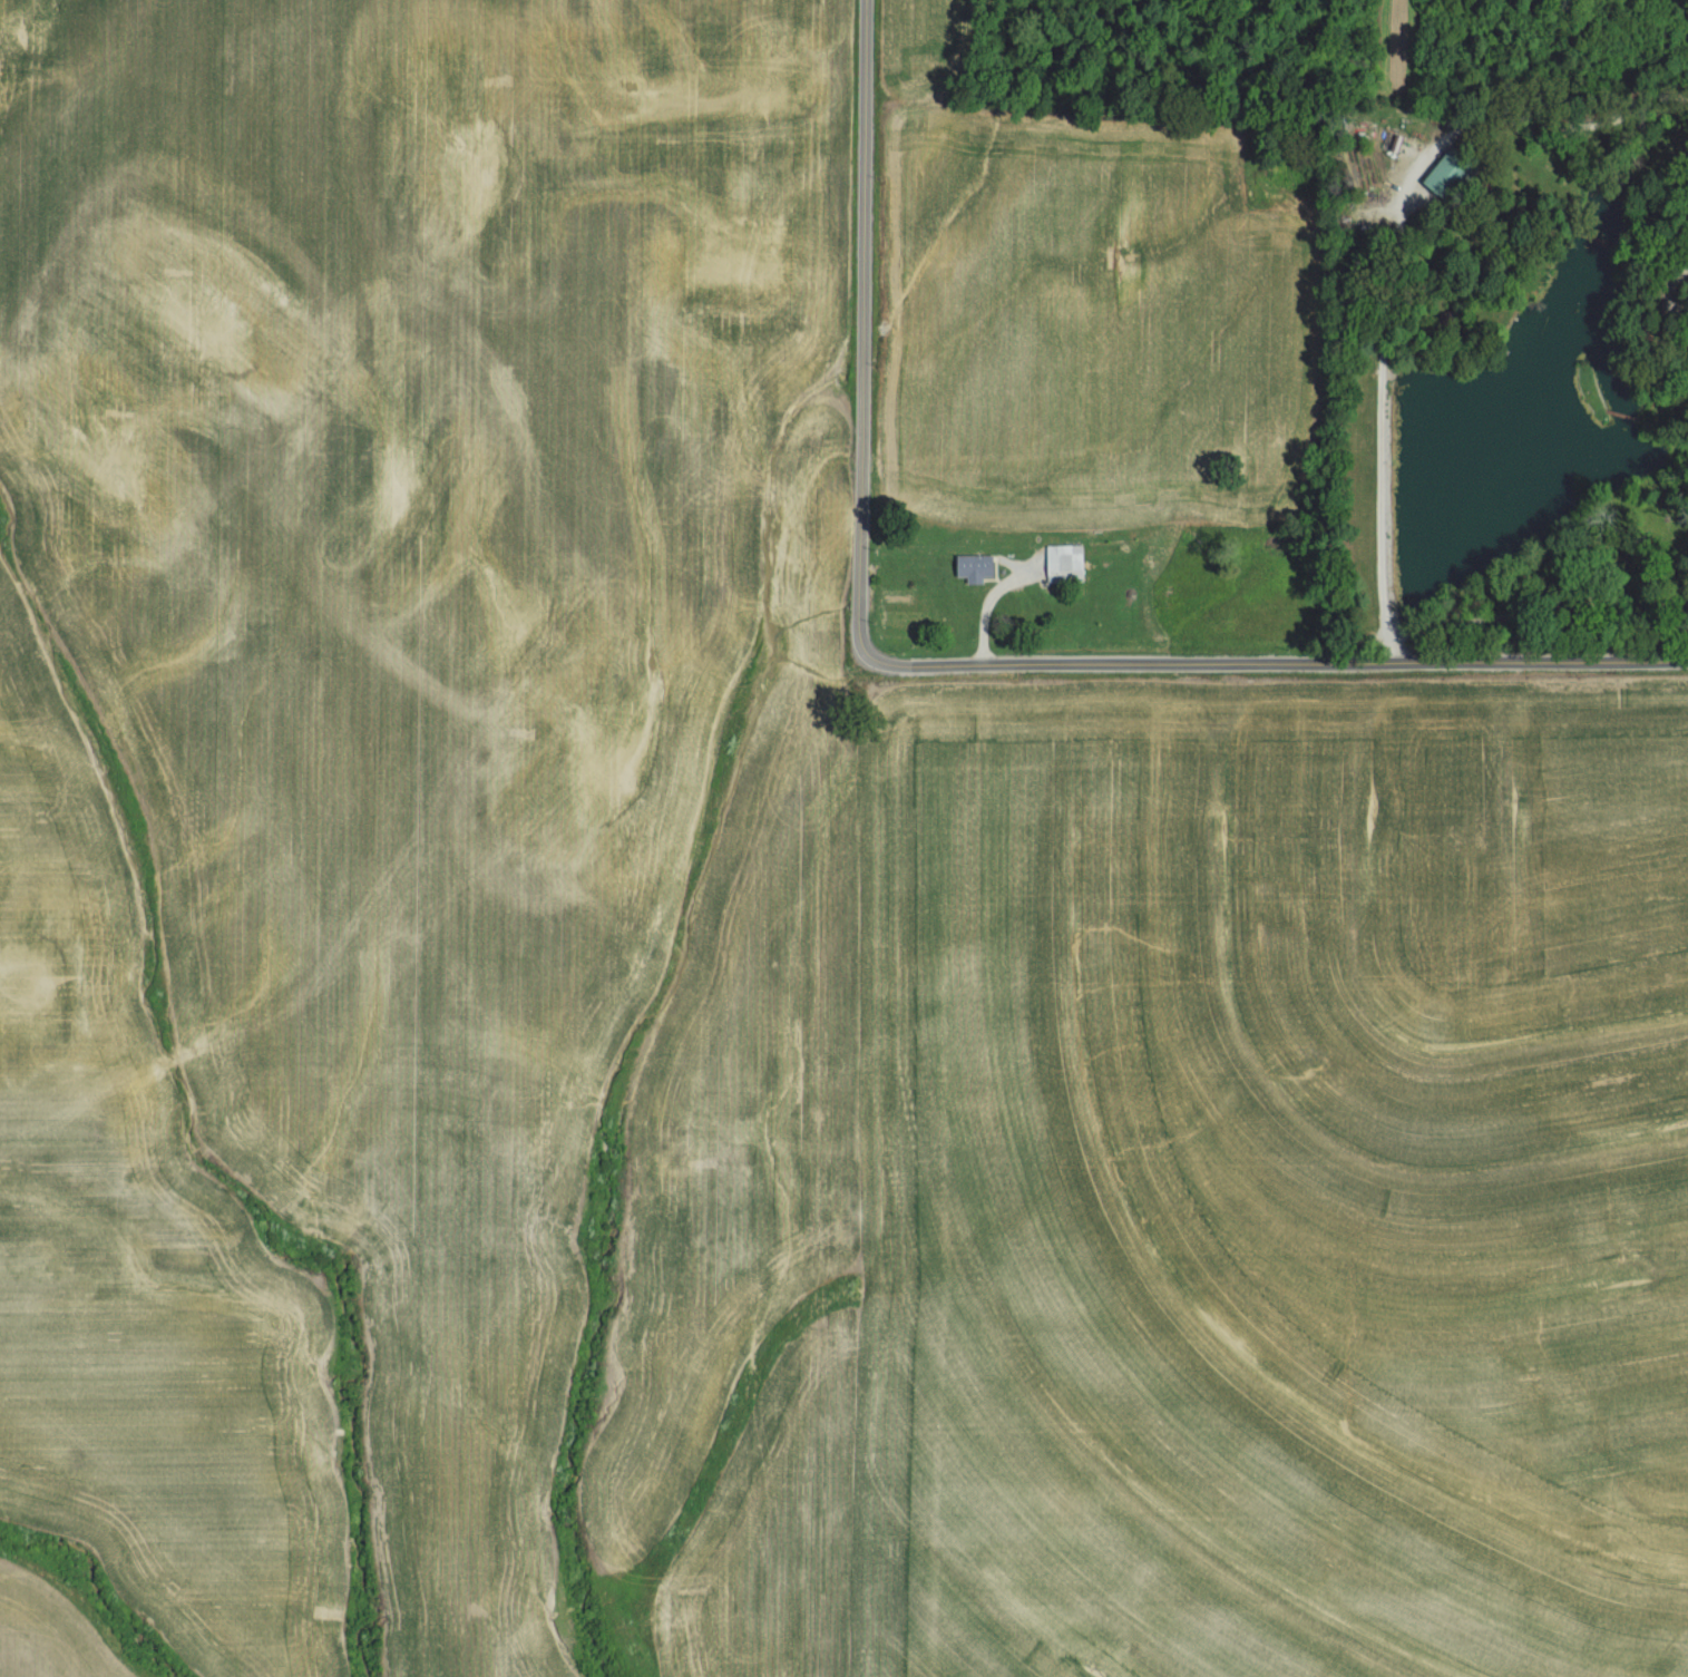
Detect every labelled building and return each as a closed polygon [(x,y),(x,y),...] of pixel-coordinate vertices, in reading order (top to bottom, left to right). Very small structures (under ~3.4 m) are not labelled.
[(1462,161),(1452,151),(1421,182),(1439,200),(1466,174),(1458,165),(1462,161)] [(1046,548),(1046,584),(1082,584),(1082,548),(1046,548)] [(954,558),(954,579),(993,579),(993,558),(954,558)]
